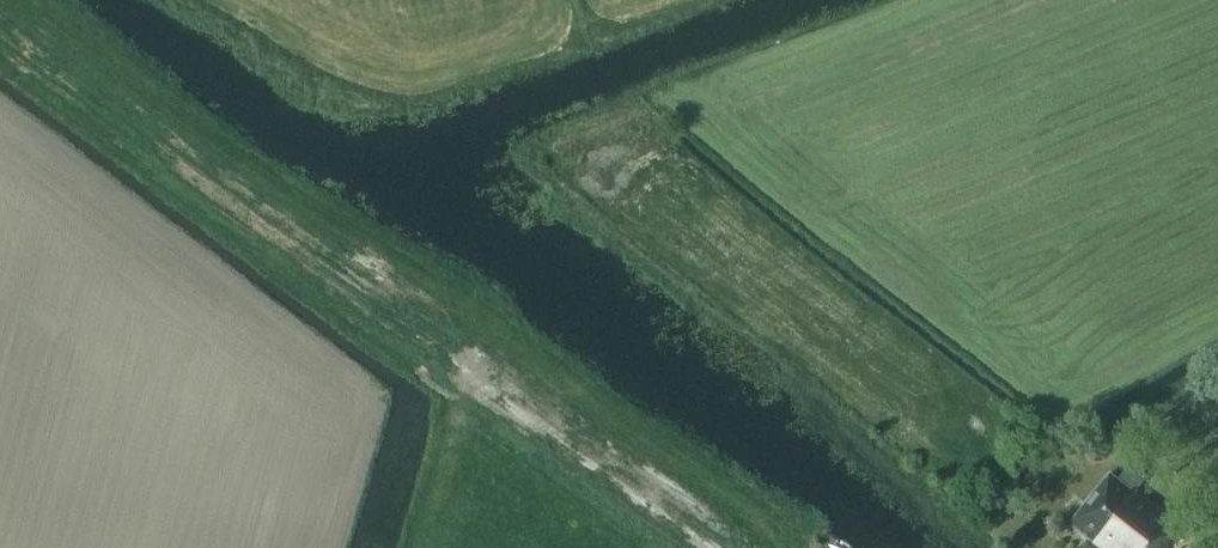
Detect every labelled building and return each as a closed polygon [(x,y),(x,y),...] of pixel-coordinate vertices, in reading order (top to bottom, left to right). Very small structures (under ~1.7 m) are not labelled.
[(1170,544),(1168,543),(1182,525),(1138,489),(1150,474),(1134,461),(1120,479),(1109,471),(1069,520),(1104,547),(1167,547),(1170,544)]
